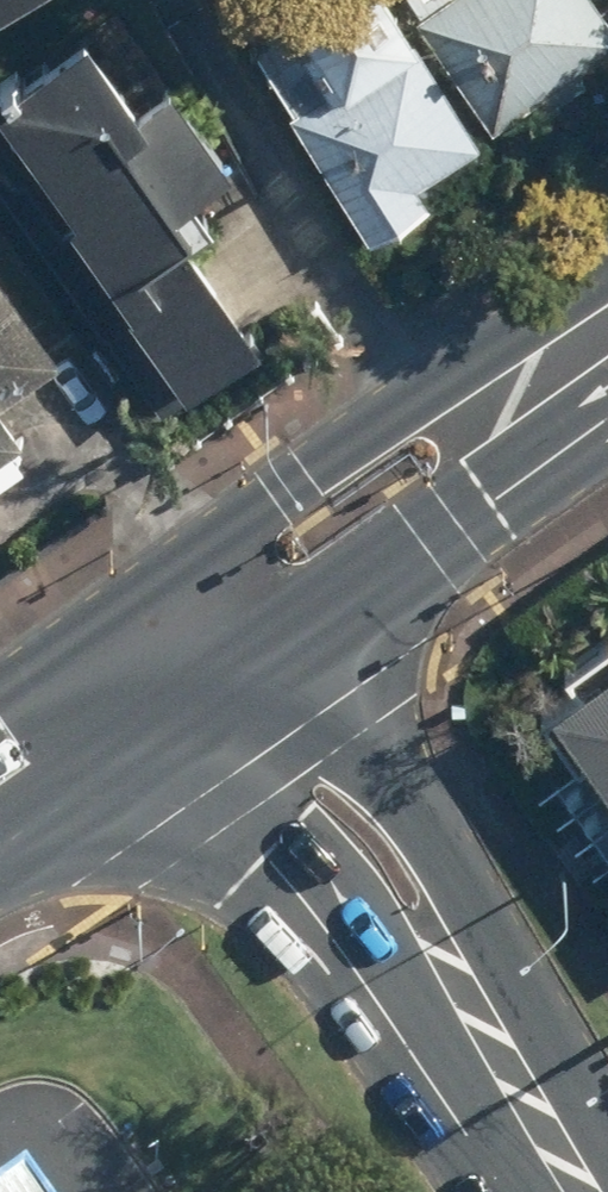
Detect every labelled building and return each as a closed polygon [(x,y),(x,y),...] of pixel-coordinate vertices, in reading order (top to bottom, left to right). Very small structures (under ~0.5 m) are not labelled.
[(290,103),(374,232),(432,194),(423,180),(485,139),(395,0),(311,0),(295,10),(316,42),(270,72),(290,103)] [(501,120),(607,44),(607,9),(602,0),(415,0),(501,120)] [(169,405),(269,336),(175,199),(240,154),(185,73),(140,104),(89,29),(0,90),(0,161),(169,405)] [(37,445),(0,394),(57,353),(0,273),(0,472),(37,445)] [(570,665),(581,680),(560,695),(600,751),(546,790),(607,877),(607,637),(570,665)] [(28,1182),(14,1191),(35,1191),(28,1182)]
